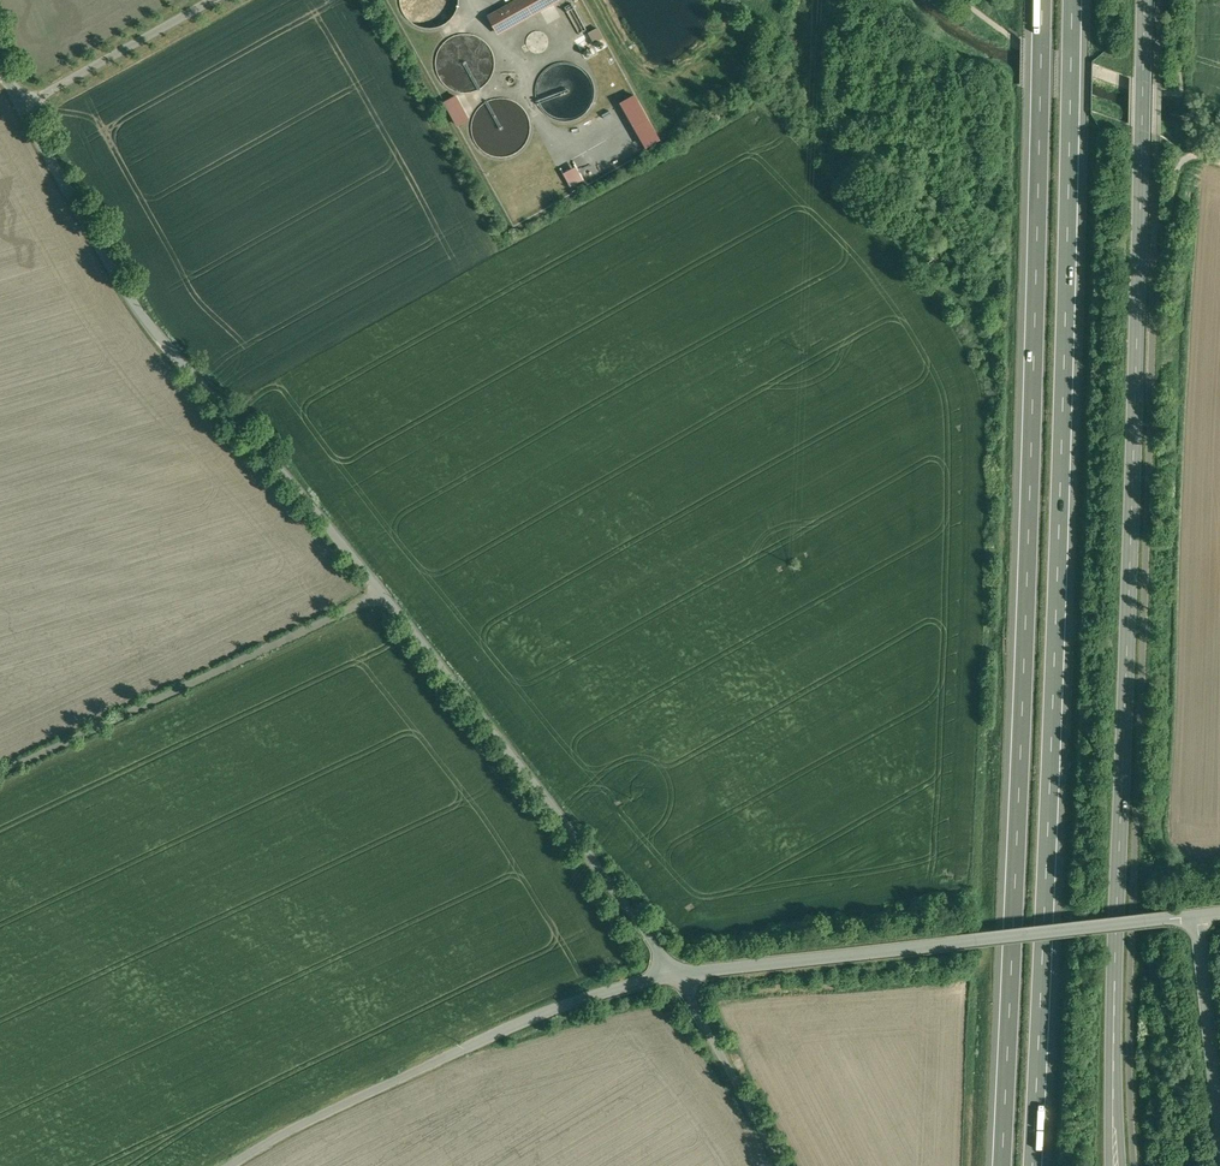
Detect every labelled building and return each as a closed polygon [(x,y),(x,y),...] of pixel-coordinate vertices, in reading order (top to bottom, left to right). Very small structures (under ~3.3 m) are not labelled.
[(401,5),(406,16),(416,25),(428,28),(440,26),(451,19),(455,15),(457,9),(459,4),(459,0),(400,0),(401,5)] [(489,16),(499,32),(557,0),(517,0),(489,16)] [(587,29),(572,3),(565,7),(579,33),(587,29)] [(598,49),(607,45),(598,27),(589,31),(598,49)] [(540,31),(536,30),(533,32),(529,34),(527,37),(526,41),(527,45),(529,49),(532,51),(535,53),(539,53),(543,52),(546,49),(548,46),(549,42),(548,38),(547,35),(544,32),(540,31)] [(470,34),(464,33),(459,34),(454,36),(448,38),(444,42),(440,47),(438,52),(436,58),(436,63),(437,69),(438,75),(441,80),(451,88),(463,92),(475,91),(486,84),(493,74),(495,68),(495,62),(494,56),(493,51),(490,46),(486,41),(481,38),(476,35),(470,34)] [(565,61),(559,62),(553,64),(548,67),(544,71),(540,75),(538,80),(536,86),(536,92),(536,98),(542,109),(551,117),(564,121),(576,119),(587,112),(590,107),(593,102),(595,96),(595,91),(594,85),(593,79),(590,74),(586,70),(581,66),(576,64),(571,62),(565,61)] [(646,148),(661,140),(636,93),(621,101),(646,148)] [(444,101),(458,126),(471,119),(457,94),(444,101)] [(501,98),(495,98),(489,100),(484,103),(480,107),(476,111),(474,116),(472,122),(472,128),(472,133),(474,139),(481,148),(491,155),(502,157),(513,154),(522,148),(529,138),(530,132),(531,126),(530,121),(528,115),(526,110),(522,106),(517,102),(512,99),(506,98),(501,98)] [(574,183),(581,178),(570,163),(563,168),(574,183)]
